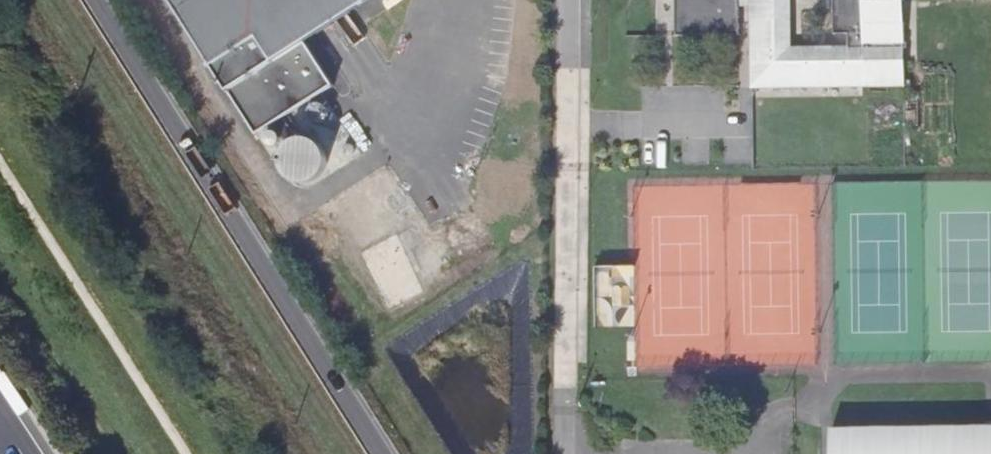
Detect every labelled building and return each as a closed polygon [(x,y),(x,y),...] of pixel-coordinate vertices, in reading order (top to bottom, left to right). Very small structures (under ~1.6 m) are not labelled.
[(211,64),(254,38),(270,64),(369,0),(172,0),(211,64)] [(679,39),(744,38),(744,9),(744,0),(679,0),(679,39)] [(744,9),(756,9),(755,0),(744,0),(744,9)] [(756,9),(756,22),(794,22),(794,0),(755,0),(756,9)] [(794,22),(756,22),(756,91),(911,91),(910,0),(839,0),(839,37),(853,37),(854,52),(839,52),(839,50),(825,50),(825,52),(794,52),(794,22)] [(328,136),(290,135),(288,175),(327,176),(328,136)] [(828,453),(990,453),(990,429),(926,430),(827,431),(828,453)]
